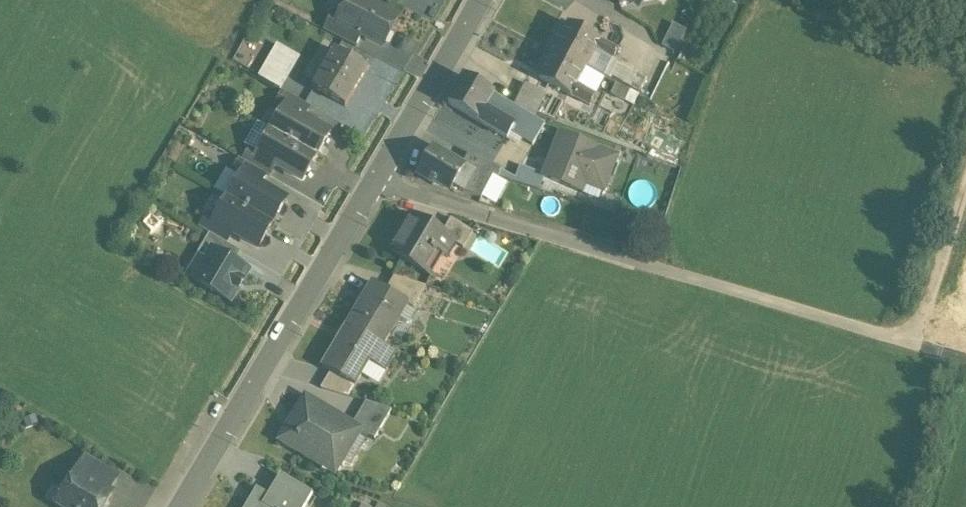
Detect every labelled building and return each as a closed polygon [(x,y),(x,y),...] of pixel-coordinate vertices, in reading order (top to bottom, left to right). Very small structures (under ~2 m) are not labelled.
[(336,23),(360,35),(382,46),(396,19),(359,0),(348,0),(339,16),(336,23)] [(339,16),(332,13),(323,31),(354,47),(360,35),(336,23),(339,16)] [(567,23),(552,51),(584,68),(593,52),(611,61),(612,59),(617,51),(567,23)] [(676,49),(684,30),(675,26),(666,45),(676,49)] [(366,70),(335,51),(313,89),(344,107),(366,70)] [(552,51),(537,80),(587,106),(594,95),(575,85),(584,68),(552,51)] [(611,61),(593,52),(584,68),(602,78),(611,61)] [(290,68),(270,56),(258,76),(278,88),(290,68)] [(645,77),(612,59),(611,61),(602,78),(608,81),(628,92),(635,95),(645,77)] [(492,94),(463,77),(446,104),(505,139),(509,132),(512,126),(494,116),(483,109),(492,94)] [(628,92),(608,81),(603,92),(623,102),(628,92)] [(544,93),(523,83),(517,94),(539,106),(544,93)] [(308,107),(283,92),(275,105),(283,110),(284,108),(302,118),(308,107)] [(504,101),(492,94),(483,109),(494,116),(504,101)] [(539,106),(517,94),(512,105),(511,106),(520,111),(532,118),(533,119),(533,118),(539,106)] [(512,105),(504,101),(494,116),(512,126),(520,111),(511,106),(512,105)] [(283,110),(270,132),(314,157),(328,134),(302,118),(284,108),(283,110)] [(520,111),(512,126),(509,132),(520,139),(532,118),(520,111)] [(532,118),(520,139),(531,145),(543,124),(533,118),(533,119),(532,118)] [(258,153),(257,155),(274,165),(301,180),(314,157),(270,132),(258,153)] [(614,157),(559,135),(543,176),(579,191),(583,183),(601,190),(614,157)] [(461,165),(431,148),(415,175),(432,184),(433,182),(449,191),(452,187),(461,192),(480,198),(488,182),(461,165)] [(258,153),(250,149),(242,161),(265,175),(268,176),(274,165),(257,155),(258,153)] [(499,170),(467,154),(461,165),(488,182),(491,176),(497,178),(499,170)] [(242,161),(239,159),(231,172),(239,177),(240,175),(259,186),(265,175),(242,161)] [(259,186),(240,175),(239,177),(227,198),(270,224),(284,201),(259,186)] [(270,224),(227,198),(214,220),(213,222),(231,232),(257,247),(270,224)] [(231,232),(213,222),(214,220),(206,216),(198,228),(208,234),(224,243),(231,232)] [(440,235),(410,217),(389,253),(429,277),(430,275),(423,271),(434,252),(441,256),(450,243),(451,241),(440,235)] [(471,233),(449,219),(440,235),(451,241),(450,243),(461,249),(471,233)] [(661,229),(652,227),(645,246),(655,248),(661,229)] [(224,243),(208,234),(196,254),(205,259),(210,251),(232,264),(239,252),(224,243)] [(232,264),(210,251),(205,259),(193,281),(229,302),(247,272),(232,264)] [(424,287),(392,278),(384,292),(406,305),(411,309),(424,287)] [(384,292),(370,284),(345,327),(381,348),(406,305),(384,292)] [(381,348),(345,327),(320,368),(329,374),(353,388),(367,364),(382,374),(393,355),(381,348)] [(353,388),(329,374),(319,390),(347,398),(353,388)] [(351,426),(303,397),(277,441),(303,457),(307,450),(335,467),(357,430),(351,426)] [(390,411),(364,403),(351,426),(357,430),(373,439),(390,411)] [(115,478),(84,459),(74,475),(105,493),(115,478)] [(74,475),(56,506),(103,506),(110,496),(105,493),(74,475)] [(260,492),(251,506),(303,506),(311,495),(279,476),(266,496),(260,492)]
